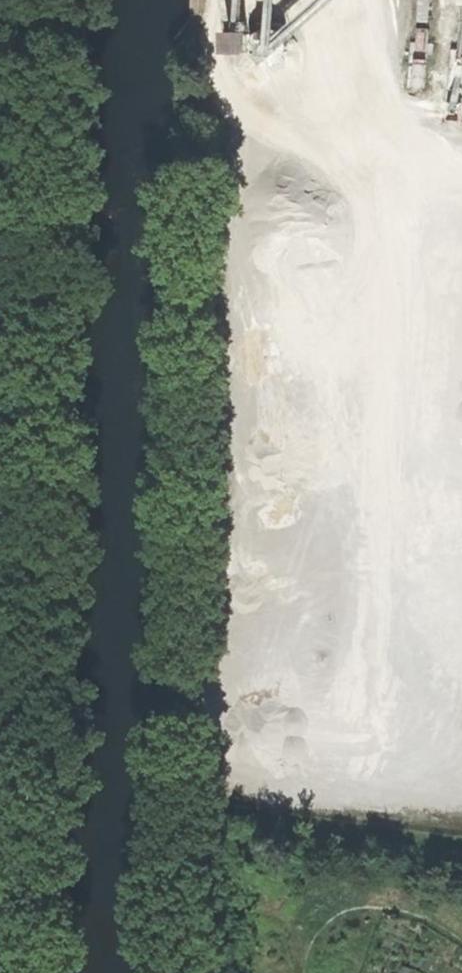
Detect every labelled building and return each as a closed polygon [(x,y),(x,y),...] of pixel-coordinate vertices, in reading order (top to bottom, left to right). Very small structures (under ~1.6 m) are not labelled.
[(257,31),(257,54),(281,55),(282,32),(257,31)]
